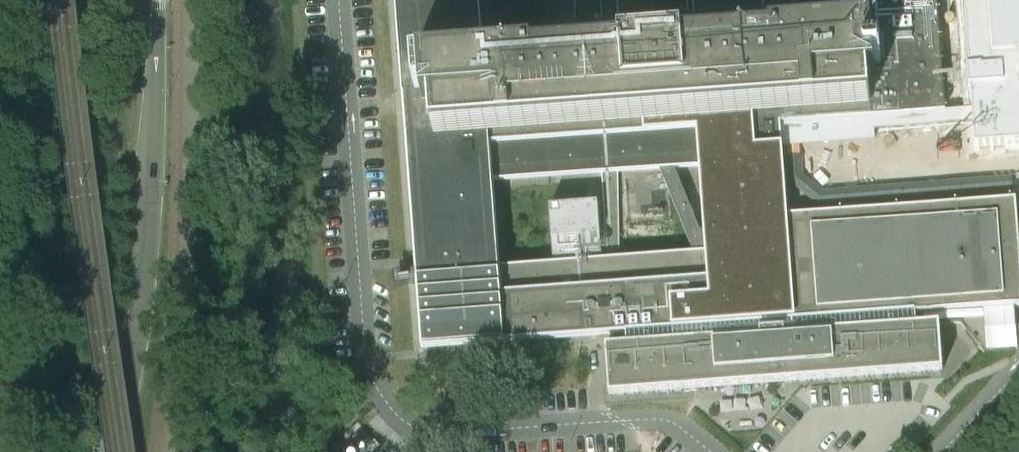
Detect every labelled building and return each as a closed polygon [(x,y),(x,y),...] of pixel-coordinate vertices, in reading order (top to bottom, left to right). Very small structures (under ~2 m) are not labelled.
[(819,158),(873,154),(873,153),(874,153),(873,137),(872,118),(937,112),(945,112),(944,111),(936,0),(861,0),(862,20),(773,27),(771,0),(686,0),(688,33),(621,38),(618,0),(575,0),(573,41),(482,48),(481,25),(487,24),(486,0),(395,0),(416,285),(421,350),(613,335),(614,346),(605,347),(609,396),(942,371),(939,322),(916,324),(915,313),(1018,306),(1018,249),(1015,199),(787,216),(782,143),(817,141),(818,157),(819,157),(819,158)] [(974,153),(1018,149),(1018,0),(963,0),(974,153)] [(597,203),(549,206),(553,256),(573,255),(574,267),(586,266),(585,254),(601,253),(597,203)]
